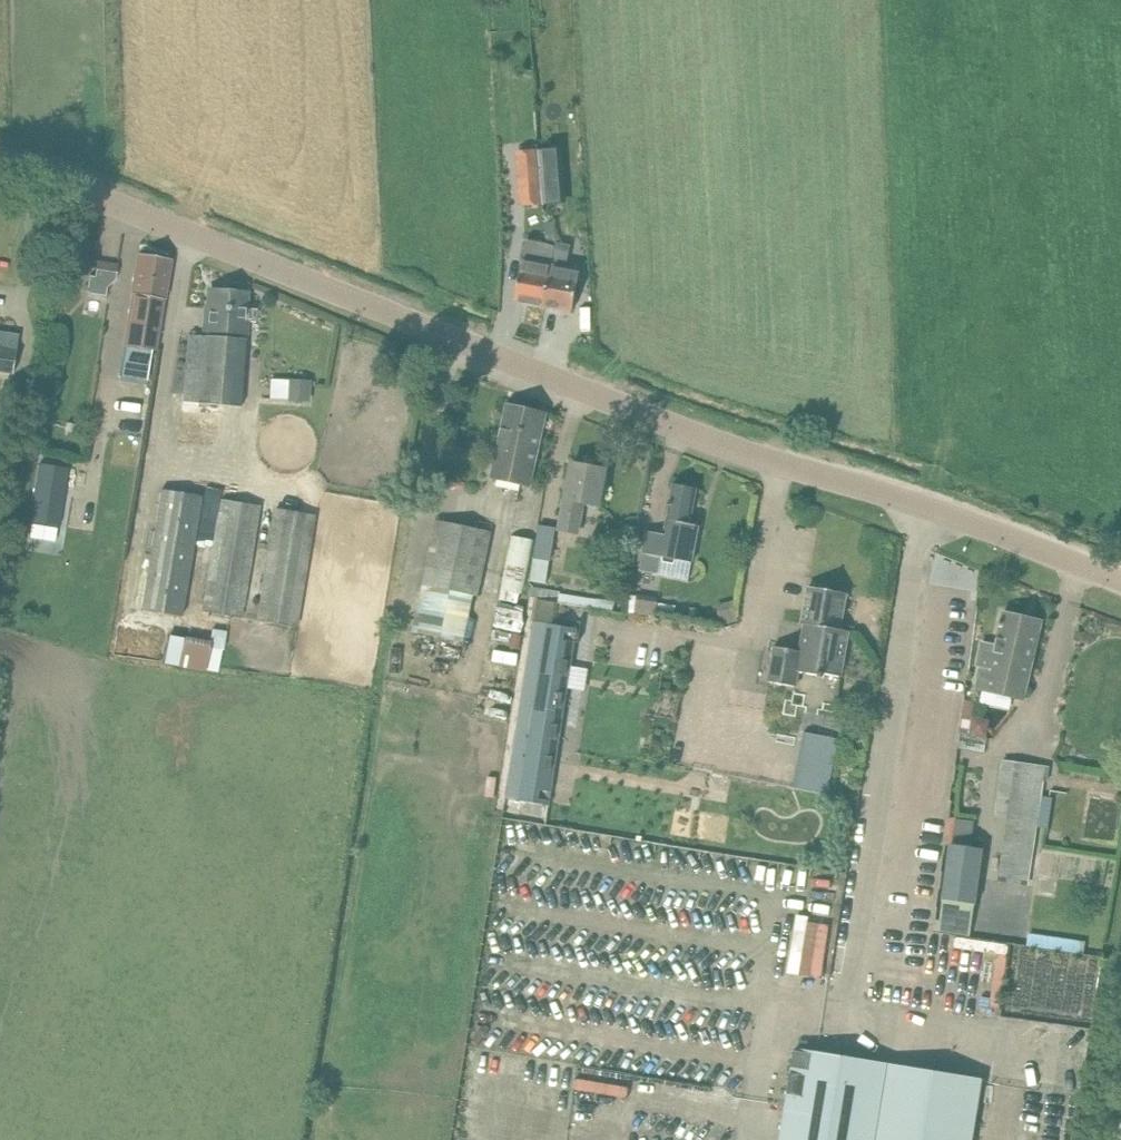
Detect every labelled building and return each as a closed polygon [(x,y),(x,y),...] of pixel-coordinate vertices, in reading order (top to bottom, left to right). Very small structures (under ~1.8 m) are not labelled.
[(538,148),(516,150),(519,187),(541,185),(538,148)] [(562,148),(540,150),(543,190),(565,188),(562,148)] [(555,233),(546,234),(547,241),(556,244),(555,233)] [(557,256),(571,258),(573,243),(559,241),(557,256)] [(139,253),(135,275),(131,296),(132,296),(124,347),(125,347),(119,381),(145,386),(151,351),(153,352),(162,301),(164,302),(171,258),(139,253)] [(544,305),(551,270),(541,268),(542,262),(523,259),(515,300),(544,305)] [(551,270),(544,305),(573,310),(580,269),(561,266),(560,271),(551,270)] [(245,337),(249,291),(208,287),(205,335),(245,337)] [(10,374),(18,337),(0,333),(0,372),(10,374)] [(189,334),(184,402),(240,407),(245,337),(205,335),(189,334)] [(287,400),(309,402),(310,380),(288,379),(287,400)] [(507,403),(502,425),(491,477),(532,485),(542,435),(547,413),(507,403)] [(572,463),(568,485),(559,527),(578,531),(584,500),(600,503),(603,491),(607,470),(572,463)] [(42,466),(32,523),(61,528),(71,471),(42,466)] [(647,530),(643,552),(693,562),(695,547),(700,525),(691,523),(698,489),(673,484),(664,533),(647,530)] [(179,616),(200,496),(161,490),(140,609),(179,616)] [(239,618),(257,506),(220,500),(201,612),(239,618)] [(293,627),(312,516),(276,509),(257,621),(293,627)] [(436,521),(414,631),(463,641),(473,594),(477,595),(490,532),(436,521)] [(538,525),(533,558),(530,580),(544,583),(548,556),(550,556),(555,527),(538,525)] [(501,589),(522,593),(533,540),(512,536),(501,589)] [(847,593),(809,586),(802,624),(805,624),(801,651),(775,646),(769,681),(796,686),(798,671),(819,675),(819,677),(823,677),(824,673),(841,676),(849,630),(840,629),(847,593)] [(529,587),(528,595),(595,606),(596,599),(559,593),(559,591),(529,587)] [(658,597),(637,594),(634,612),(655,615),(658,597)] [(977,687),(1004,693),(1023,698),(1041,621),(1004,612),(996,645),(982,642),(978,665),(982,665),(977,687)] [(576,629),(533,622),(506,797),(548,804),(576,629)] [(168,664),(211,671),(216,641),(172,635),(168,664)] [(986,736),(989,725),(984,718),(972,716),(969,733),(986,736)] [(837,738),(803,731),(792,787),(826,793),(837,738)] [(1002,762),(997,794),(994,817),(1007,819),(998,883),(1027,887),(1044,768),(1002,762)] [(951,845),(971,848),(975,819),(950,815),(945,844),(951,845)] [(939,920),(936,919),(935,930),(970,935),(983,849),(971,848),(951,845),(939,920)] [(797,916),(793,973),(828,975),(832,918),(797,916)] [(1031,932),(1030,943),(957,936),(956,946),(999,950),(994,1003),(1095,1013),(1101,955),(1087,953),(1088,938),(1031,932)] [(979,1102),(982,1080),(920,1070),(857,1059),(795,1049),(791,1071),(780,1139),(973,1139),(979,1102)]
